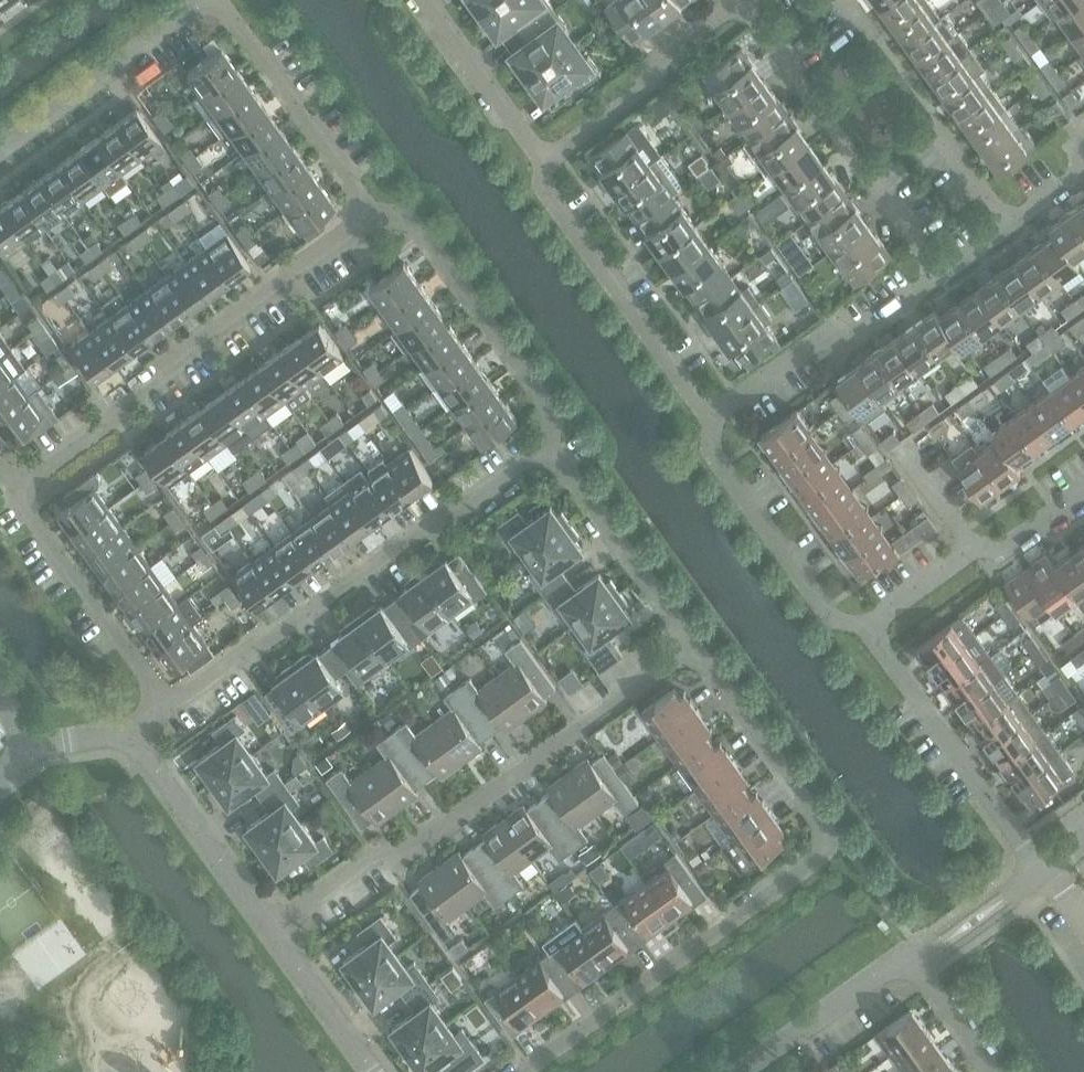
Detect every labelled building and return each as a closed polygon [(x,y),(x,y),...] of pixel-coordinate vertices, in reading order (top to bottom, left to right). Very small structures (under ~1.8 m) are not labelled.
[(481,12),(498,0),(472,0),(481,12)] [(499,32),(513,22),(521,32),(555,8),(549,0),(498,0),(481,12),(492,27),(494,25),(499,32)] [(593,5),(600,14),(608,8),(602,0),(599,0),(593,5)] [(633,41),(665,18),(652,0),(614,0),(607,5),(633,41)] [(690,0),(652,0),(665,18),(690,0)] [(925,0),(887,0),(880,5),(893,23),(925,0)] [(941,17),(929,0),(925,0),(893,23),(907,41),(935,21),(941,17)] [(977,0),(986,12),(994,6),(990,0),(977,0)] [(1003,0),(1002,0),(994,6),(1003,18),(1011,12),(1003,0)] [(1040,0),(1054,19),(1060,14),(1079,0),(1041,0),(1040,0)] [(1060,14),(1073,33),(1083,25),(1083,0),(1079,0),(1060,14)] [(994,24),(1003,18),(994,6),(986,12),(994,24)] [(514,53),(519,60),(517,61),(527,77),(574,43),(563,28),(568,25),(555,8),(521,32),(528,43),(514,53)] [(935,21),(907,41),(920,60),(959,31),(946,13),(941,17),(935,21)] [(608,18),(594,29),(602,40),(608,41),(619,33),(609,19),(608,18)] [(1023,22),(1015,29),(1023,40),(1032,34),(1023,22)] [(1073,33),(1083,48),(1083,25),(1073,33)] [(933,78),(972,49),(959,31),(920,60),(933,78)] [(1032,52),(1041,46),(1032,34),(1023,40),(1032,52)] [(1011,35),(1002,41),(1009,51),(1018,44),(1011,35)] [(602,73),(589,55),(585,58),(574,43),(527,77),(538,92),(541,90),(546,97),(560,86),(568,97),(602,73)] [(1016,61),(1025,54),(1018,44),(1009,51),(1016,61)] [(186,72),(200,92),(201,93),(235,68),(220,48),(186,72)] [(742,48),(706,74),(729,106),(765,80),(742,48)] [(946,96),(981,71),(985,68),(972,49),(933,78),(946,96)] [(1050,59),(1041,65),(1050,77),(1059,71),(1050,59)] [(200,92),(191,99),(206,119),(249,88),(235,68),(201,93),(200,92)] [(994,89),(981,71),(946,96),(959,114),(994,89)] [(1037,71),(1028,77),(1035,87),(1044,81),(1037,71)] [(1059,89),(1067,83),(1059,71),(1050,77),(1059,89)] [(752,137),(788,111),(765,80),(729,106),(751,137),(752,137)] [(1042,97),(1051,91),(1044,81),(1035,87),(1042,97)] [(219,138),(228,131),(229,132),(263,107),(249,88),(206,119),(219,138)] [(994,89),(959,114),(972,133),(1007,108),(994,89)] [(1072,108),(1081,101),(1072,89),(1063,95),(1072,108)] [(1056,116),(1065,109),(1057,99),(1049,105),(1056,116)] [(243,151),(277,126),(263,107),(229,132),(243,151)] [(161,108),(152,115),(158,124),(168,117),(161,108)] [(986,151),(1014,130),(1020,126),(1007,108),(972,133),(986,151)] [(165,149),(136,109),(115,124),(140,158),(152,149),(154,152),(159,153),(165,149)] [(766,174),(774,168),(810,142),(788,111),(752,137),(751,137),(743,142),(766,174)] [(691,113),(687,116),(696,129),(701,126),(691,113)] [(164,132),(173,125),(168,117),(158,124),(164,132)] [(615,126),(621,135),(628,130),(629,130),(622,121),(615,126)] [(140,158),(115,124),(96,137),(121,172),(140,158)] [(621,135),(592,156),(615,188),(651,163),(662,155),(641,126),(635,125),(629,130),(628,130),(621,135)] [(277,126),(243,151),(257,170),(291,146),(277,126)] [(986,151),(999,170),(1028,149),(1014,130),(986,151)] [(96,137),(91,141),(77,151),(102,186),(108,194),(127,181),(121,172),(96,137)] [(788,187),(824,161),(810,142),(774,168),(788,187)] [(271,190),(305,165),(291,146),(257,170),(271,190)] [(189,147),(180,154),(186,163),(196,156),(189,147)] [(713,152),(717,159),(719,161),(727,155),(721,147),(713,152)] [(58,165),(83,200),(102,186),(77,151),(58,165)] [(662,155),(651,163),(615,188),(637,219),(673,193),(684,185),(662,155)] [(192,171),(201,164),(196,156),(186,163),(192,171)] [(810,218),(847,192),(824,161),(788,187),(810,218)] [(83,200),(58,165),(38,179),(63,214),(83,200)] [(285,209),(319,184),(305,165),(271,190),(285,209)] [(709,186),(719,179),(712,168),(701,176),(709,186)] [(63,214),(38,179),(19,193),(44,227),(63,214)] [(733,186),(738,194),(747,188),(741,180),(733,186)] [(299,229),(334,204),(319,184),(285,209),(299,229)] [(179,194),(172,185),(164,191),(171,200),(179,194)] [(217,186),(207,193),(214,201),(223,194),(217,186)] [(748,207),(756,201),(747,188),(738,194),(748,207)] [(156,197),(162,206),(171,200),(164,191),(156,197)] [(833,250),(869,224),(847,192),(810,218),(833,250)] [(19,193),(0,207),(25,241),(44,227),(19,193)] [(696,224),(673,193),(637,219),(659,250),(696,224)] [(756,212),(764,224),(789,206),(780,193),(755,212),(756,212)] [(220,209),(229,202),(223,194),(214,201),(220,209)] [(730,200),(739,213),(748,207),(738,194),(730,200)] [(190,209),(183,200),(175,206),(182,215),(190,209)] [(1071,212),(1083,230),(1083,202),(1071,212)] [(166,212),(173,221),(182,215),(175,206),(166,212)] [(4,256),(25,241),(0,207),(0,251),(4,256)] [(141,222),(134,212),(125,218),(132,228),(141,222)] [(1075,257),(1083,250),(1083,230),(1071,212),(1051,226),(1056,234),(1057,233),(1074,257),(1075,257)] [(749,231),(757,225),(751,217),(743,223),(749,231)] [(117,224),(124,234),(132,228),(125,218),(117,224)] [(245,224),(235,231),(242,240),(252,233),(245,224)] [(710,244),(696,224),(659,250),(673,270),(710,244)] [(856,281),(892,255),(869,224),(833,250),(856,281)] [(152,237),(145,227),(136,233),(143,243),(152,237)] [(128,240),(135,249),(143,243),(136,233),(128,240)] [(249,265),(226,233),(205,248),(229,280),(249,265)] [(247,248),(257,241),(252,233),(242,240),(247,248)] [(1056,234),(1037,247),(1060,279),(1080,264),(1075,257),(1074,257),(1057,233),(1056,234)] [(102,250),(95,240),(87,246),(94,256),(102,250)] [(732,275),(710,244),(673,270),(696,301),(732,275)] [(78,252),(85,262),(94,256),(87,246),(78,252)] [(773,247),(772,246),(761,254),(766,261),(769,259),(777,253),(773,247)] [(1060,279),(1037,247),(1018,261),(1041,293),(1060,279)] [(229,280),(205,248),(186,262),(209,294),(229,280)] [(805,251),(791,261),(800,274),(814,263),(805,251)] [(113,265),(106,255),(98,261),(105,271),(113,265)] [(89,267),(96,277),(105,271),(98,261),(89,267)] [(1041,293),(1018,261),(999,275),(1021,307),(1041,293)] [(209,294),(186,262),(167,276),(190,308),(209,294)] [(405,262),(370,287),(385,307),(420,283),(405,262)] [(1,267),(0,267),(0,284),(8,278),(1,267)] [(63,278),(56,268),(48,274),(55,284),(63,278)] [(778,278),(783,286),(794,278),(789,270),(778,278)] [(40,280),(47,290),(55,284),(48,274),(40,280)] [(732,275),(696,301),(718,332),(761,302),(749,285),(742,289),(732,275)] [(1021,307),(999,275),(979,289),(1002,321),(1021,307)] [(190,308),(167,276),(148,290),(171,322),(190,308)] [(15,286),(8,278),(0,284),(0,294),(4,291),(5,293),(15,286)] [(794,278),(782,287),(796,307),(809,298),(794,278)] [(74,293),(68,283),(59,289),(66,299),(74,293)] [(385,307),(399,326),(434,302),(420,283),(385,307)] [(11,301),(20,294),(15,286),(5,293),(11,301)] [(69,303),(66,299),(59,289),(51,295),(58,305),(61,309),(69,303)] [(960,303),(983,334),(1002,321),(979,289),(960,303)] [(171,322),(148,290),(128,304),(152,336),(171,322)] [(1075,300),(1082,309),(1083,307),(1083,293),(1075,300)] [(19,313),(29,306),(20,294),(11,301),(19,313)] [(1062,309),(1069,318),(1082,309),(1075,300),(1062,309)] [(413,345),(413,346),(448,321),(434,302),(399,326),(391,332),(405,351),(413,345)] [(767,323),(773,318),(761,302),(718,332),(741,364),(744,362),(759,352),(770,344),(777,338),(767,323)] [(958,342),(963,349),(983,334),(960,303),(941,316),(941,317),(958,341),(958,342)] [(152,336),(128,304),(109,317),(132,350),(152,336)] [(941,316),(936,309),(916,324),(939,355),(957,342),(963,349),(958,342),(958,341),(941,317),(941,316)] [(36,316),(27,323),(33,332),(43,325),(36,316)] [(1073,324),(1079,333),(1083,329),(1083,316),(1073,324)] [(113,364),(132,350),(109,317),(90,331),(113,364)] [(420,370),(461,341),(448,321),(413,346),(427,365),(420,370)] [(351,366),(320,323),(300,338),(324,372),(331,381),(351,366)] [(352,331),(346,323),(336,330),(342,338),(352,331)] [(1040,333),(1045,339),(1058,330),(1053,324),(1047,328),(1045,325),(1043,326),(1041,323),(1035,327),(1040,333)] [(939,355),(916,324),(897,338),(920,369),(939,355)] [(39,340),(48,333),(43,325),(33,332),(39,340)] [(1067,342),(1058,330),(1045,339),(1054,351),(1067,342)] [(69,346),(93,378),(113,364),(90,331),(69,346)] [(342,338),(348,346),(358,339),(352,331),(342,338)] [(1040,333),(1027,342),(1032,349),(1045,339),(1040,333)] [(324,372),(300,338),(280,352),(305,386),(324,372)] [(777,338),(770,344),(774,350),(781,344),(777,338)] [(920,369),(897,338),(877,352),(900,383),(920,369)] [(1041,361),(1054,351),(1045,339),(1032,349),(1041,361)] [(420,370),(434,390),(475,360),(461,341),(420,370)] [(1017,355),(1011,346),(998,356),(1004,365),(1017,355)] [(14,375),(25,368),(11,348),(0,356),(0,385),(14,375)] [(311,395),(305,386),(280,352),(261,366),(292,409),(311,395)] [(759,352),(744,362),(749,369),(764,359),(759,352)] [(900,383),(877,352),(858,365),(884,401),(903,388),(900,383)] [(64,355),(54,362),(61,371),(70,364),(64,355)] [(985,365),(991,374),(1004,365),(998,356),(985,365)] [(434,390),(448,409),(455,403),(455,404),(489,379),(475,360),(434,390)] [(380,370),(374,361),(364,368),(370,377),(380,370)] [(1028,370),(1021,361),(1008,370),(1015,379),(1028,370)] [(58,385),(67,378),(76,371),(70,364),(61,371),(52,377),(58,385)] [(887,406),(884,402),(884,401),(858,365),(838,380),(861,412),(867,420),(887,406)] [(1051,389),(1074,420),(1083,413),(1083,393),(1071,375),(1070,375),(1063,365),(1044,378),(1051,389)] [(1071,375),(1083,393),(1083,365),(1071,375)] [(292,409),(261,366),(242,379),(273,423),(292,409)] [(370,377),(376,385),(386,378),(380,370),(370,377)] [(995,380),(1002,389),(1015,379),(1008,370),(995,380)] [(979,383),(972,374),(959,383),(966,393),(979,383)] [(27,394),(14,375),(0,385),(0,415),(37,388),(36,388),(27,394)] [(273,423),(242,379),(223,393),(254,436),(273,423)] [(503,398),(489,379),(455,404),(469,423),(503,398)] [(946,393),(953,402),(966,393),(959,383),(946,393)] [(51,408),(37,388),(0,415),(0,429),(8,440),(19,432),(25,441),(58,417),(51,408)] [(377,398),(370,389),(362,395),(369,404),(377,398)] [(989,398),(983,389),(969,399),(976,408),(989,398)] [(1074,420),(1051,389),(1032,403),(1055,434),(1074,420)] [(254,436),(223,393),(203,407),(234,450),(254,436)] [(847,405),(839,393),(830,399),(839,411),(847,405)] [(469,423),(483,443),(518,418),(503,398),(469,423)] [(957,407),(963,417),(976,408),(969,399),(957,407)] [(408,409),(402,400),(392,407),(398,416),(408,409)] [(940,411),(933,402),(921,411),(927,420),(940,411)] [(1055,434),(1032,403),(1012,417),(1035,448),(1055,434)] [(381,404),(373,410),(380,419),(388,413),(381,404)] [(839,411),(847,421),(855,415),(847,405),(839,411)] [(234,450),(203,407),(184,421),(209,456),(228,442),(234,451),(234,450)] [(422,428),(408,409),(398,416),(412,435),(422,428)] [(860,572),(862,570),(866,576),(900,551),(893,540),(798,409),(762,435),(860,572)] [(907,421),(914,430),(927,420),(921,411),(907,421)] [(344,422),(337,413),(329,419),(336,428),(344,422)] [(931,426),(938,435),(950,426),(944,417),(931,426)] [(1016,462),(1035,448),(1012,417),(992,431),(998,439),(998,438),(1016,462)] [(320,425),(327,434),(336,428),(329,419),(320,425)] [(209,456),(184,421),(165,435),(190,469),(209,456)] [(861,424),(853,430),(861,441),(869,435),(861,424)] [(355,437),(348,427),(340,434),(347,443),(355,437)] [(849,427),(838,435),(848,450),(860,442),(849,427)] [(426,454),(436,447),(422,428),(412,435),(426,454)] [(894,431),(881,440),(888,449),(901,440),(894,431)] [(331,440),(338,449),(347,443),(340,434),(331,440)] [(193,475),(189,470),(190,469),(165,435),(144,450),(169,484),(182,475),(186,480),(193,475)] [(869,435),(861,441),(869,453),(878,446),(869,435)] [(998,438),(998,439),(979,452),(1002,483),(1022,469),(1016,462),(998,438)] [(306,450),(299,440),(290,446),(297,456),(306,450)] [(282,453),(289,462),(297,456),(290,446),(282,453)] [(413,494),(433,479),(410,447),(390,462),(413,494)] [(426,454),(432,462),(442,455),(436,447),(426,454)] [(959,466),(982,498),(1002,483),(979,452),(959,466)] [(316,465),(309,455),(301,461),(308,471),(316,465)] [(887,457),(875,465),(882,474),(893,466),(887,457)] [(372,474),(370,476),(394,508),(413,494),(390,462),(388,464),(384,459),(369,470),(372,474)] [(293,468),(300,477),(308,471),(301,461),(293,468)] [(875,465),(864,474),(870,482),(882,474),(875,465)] [(146,467),(136,474),(142,483),(152,476),(146,467)] [(267,478),(260,468),(252,474),(259,484),(267,478)] [(71,503),(60,511),(75,532),(109,507),(96,488),(99,485),(100,481),(100,475),(96,472),(65,495),(71,503)] [(243,480),(250,490),(259,484),(252,474),(243,480)] [(148,491),(158,484),(152,476),(142,483),(148,491)] [(374,522),(394,508),(370,476),(351,490),(374,522)] [(901,477),(893,483),(901,494),(909,488),(901,477)] [(344,480),(325,494),(355,536),(374,522),(351,490),(344,480)] [(278,493),(271,483),(263,489),(270,499),(278,493)] [(901,494),(909,506),(917,499),(909,488),(901,494)] [(254,495),(261,505),(270,499),(263,489),(254,495)] [(331,504),(313,518),(336,550),(355,536),(325,494),(324,494),(331,504)] [(228,506),(221,496),(213,502),(220,512),(228,506)] [(205,508),(212,518),(220,512),(213,502),(205,508)] [(174,506),(164,513),(170,522),(180,515),(174,506)] [(511,548),(519,542),(528,555),(571,524),(562,512),(558,515),(551,506),(527,522),(519,510),(496,527),(511,548)] [(89,551),(123,526),(109,507),(75,532),(89,551)] [(925,510),(916,516),(920,521),(928,515),(925,510)] [(239,521),(232,511),(224,517),(231,527),(239,521)] [(176,530),(186,523),(180,515),(170,522),(176,530)] [(920,521),(919,521),(927,532),(936,526),(928,515),(920,521)] [(216,523),(223,533),(231,527),(224,517),(216,523)] [(293,532),(317,564),(336,550),(313,518),(293,532)] [(919,521),(910,528),(918,538),(927,532),(919,521)] [(537,568),(530,573),(545,595),(568,578),(559,565),(582,548),(575,539),(579,536),(571,524),(528,555),(537,568)] [(103,571),(137,546),(123,526),(89,551),(103,571)] [(910,528),(901,534),(909,545),(918,538),(910,528)] [(274,546),(297,578),(317,564),(293,532),(274,546)] [(901,534),(893,540),(900,551),(909,545),(901,534)] [(202,544),(192,551),(198,560),(208,553),(202,544)] [(1073,552),(1083,566),(1083,544),(1073,552)] [(117,590),(151,565),(137,546),(103,571),(117,590)] [(297,578),(274,546),(255,560),(278,592),(297,578)] [(1056,564),(1056,565),(1055,565),(1077,595),(1076,595),(1083,606),(1083,566),(1073,552),(1056,564)] [(204,568),(214,561),(208,553),(198,560),(204,568)] [(447,558),(437,565),(434,561),(422,570),(451,609),(471,595),(475,599),(487,591),(459,553),(449,561),(447,558)] [(1056,565),(1056,564),(1047,553),(1026,568),(1056,609),(1076,595),(1077,595),(1055,565),(1056,565)] [(234,574),(258,607),(278,592),(255,560),(234,574)] [(131,609),(165,584),(151,565),(117,590),(131,609)] [(1005,583),(1035,624),(1056,609),(1026,568),(1005,583)] [(422,637),(434,628),(431,624),(451,609),(422,570),(410,578),(413,583),(404,589),(406,592),(395,600),(422,637)] [(554,607),(562,602),(577,623),(620,592),(611,579),(607,582),(600,573),(576,590),(568,578),(545,595),(554,607)] [(226,599),(236,592),(230,583),(210,597),(216,605),(226,598),(226,599)] [(179,604),(178,603),(165,584),(131,609),(145,628),(179,604)] [(232,607),(242,600),(236,592),(226,599),(232,607)] [(586,635),(578,641),(593,661),(616,645),(607,633),(631,616),(624,606),(628,603),(620,592),(577,623),(586,635)] [(179,604),(145,628),(159,648),(193,623),(204,615),(189,595),(178,603),(179,604)] [(1004,597),(996,603),(1005,615),(1013,609),(1004,597)] [(373,612),(370,607),(358,616),(387,656),(407,641),(410,646),(422,637),(395,600),(384,608),(382,605),(373,612)] [(1012,625),(1020,619),(1013,609),(1005,615),(1012,625)] [(926,663),(930,660),(934,665),(977,635),(962,614),(915,648),(926,663)] [(370,675),(366,671),(387,656),(358,616),(346,625),(349,629),(339,636),(341,639),(331,646),(347,669),(358,684),(370,675)] [(468,629),(475,639),(485,632),(477,622),(468,629)] [(215,654),(207,643),(193,623),(159,648),(173,668),(183,660),(191,671),(215,654)] [(515,662),(498,675),(527,715),(547,700),(544,695),(556,687),(521,638),(513,627),(509,630),(509,632),(516,641),(506,649),(515,662)] [(1074,634),(1080,643),(1083,640),(1083,627),(1074,634)] [(1063,642),(1069,651),(1080,643),(1074,634),(1063,642)] [(991,653),(984,644),(977,635),(934,665),(937,670),(933,673),(944,688),(980,662),(980,661),(991,653)] [(1032,636),(1024,642),(1032,654),(1041,648),(1032,636)] [(600,670),(623,654),(616,645),(593,661),(600,670)] [(309,658),(306,654),(294,663),(322,703),(344,687),(336,677),(347,669),(331,646),(320,654),(318,651),(309,658)] [(1040,664),(1048,658),(1041,648),(1032,654),(1040,664)] [(1077,666),(1083,661),(1083,652),(1082,650),(1071,658),(1077,666)] [(991,654),(980,662),(944,688),(954,701),(958,698),(962,704),(1005,673),(991,654)] [(277,685),(266,693),(293,731),(305,722),(302,718),(322,703),(294,663),(281,671),(285,676),(275,683),(277,685)] [(456,674),(450,666),(445,670),(451,678),(456,674)] [(435,678),(441,687),(450,680),(444,672),(435,678)] [(972,726),(1019,693),(1005,673),(962,704),(965,709),(961,712),(972,726)] [(1060,674),(1052,680),(1060,692),(1069,687),(1060,674)] [(478,689),(470,677),(457,686),(491,733),(503,725),(506,730),(527,715),(498,675),(478,689)] [(444,696),(453,707),(434,721),(463,761),(483,747),(480,742),(491,733),(457,686),(444,696)] [(1068,703),(1076,697),(1069,687),(1060,692),(1068,703)] [(674,688),(641,712),(660,738),(699,710),(685,691),(680,695),(674,688)] [(245,698),(242,700),(247,707),(259,698),(254,691),(253,691),(245,698)] [(982,740),(986,737),(990,743),(1033,712),(1019,693),(972,726),(982,740)] [(660,738),(678,763),(712,739),(707,733),(713,729),(699,710),(660,738)] [(382,717),(388,726),(396,720),(389,711),(382,717)] [(1047,731),(1039,720),(1033,712),(990,743),(993,747),(989,750),(1000,765),(1047,731)] [(206,770),(201,773),(210,785),(253,754),(238,733),(246,728),(236,715),(214,731),(222,743),(199,760),(206,770)] [(379,718),(372,723),(376,728),(382,723),(379,718)] [(346,720),(339,725),(345,733),(352,728),(346,720)] [(439,772),(442,776),(463,761),(434,721),(416,734),(406,721),(392,731),(427,780),(439,772)] [(339,725),(332,730),(338,738),(345,733),(339,725)] [(419,793),(415,789),(427,780),(392,731),(377,742),(387,755),(369,768),(398,808),(419,793)] [(1009,779),(1014,776),(1018,781),(1061,751),(1047,731),(1000,765),(1009,779)] [(696,789),(735,760),(721,741),(716,745),(712,739),(678,763),(696,788),(696,789)] [(625,762),(615,749),(606,756),(616,768),(625,762)] [(1075,770),(1061,751),(1018,781),(1021,786),(1017,789),(1027,804),(1075,770)] [(604,753),(592,762),(588,757),(568,772),(597,812),(614,799),(624,813),(639,802),(604,753)] [(275,769),(268,774),(253,754),(210,785),(218,797),(223,793),(230,803),(253,786),(262,799),(285,782),(284,782),(275,769)] [(316,763),(322,772),(333,764),(327,755),(316,763)] [(704,799),(714,813),(748,789),(743,783),(749,779),(735,760),(696,789),(696,788),(691,792),(698,803),(704,799)] [(634,774),(625,762),(616,768),(625,781),(634,774)] [(362,827),(374,818),(378,823),(398,808),(369,768),(352,780),(342,767),(327,778),(362,827)] [(547,787),(551,791),(539,800),(574,849),(589,838),(579,825),(597,812),(568,772),(547,787)] [(250,840),(259,852),(259,853),(302,821),(292,808),(300,803),(290,790),(302,781),(296,773),(284,782),(285,782),(262,799),(271,811),(247,828),(254,837),(250,840)] [(640,792),(646,801),(652,796),(653,790),(649,785),(640,792)] [(732,838),(771,810),(757,791),(752,795),(748,789),(714,813),(732,838)] [(527,808),(524,804),(504,818),(533,859),(550,846),(560,859),(574,849),(539,800),(527,808)] [(643,803),(626,815),(636,829),(653,817),(643,803)] [(785,830),(771,810),(732,838),(722,846),(740,872),(784,840),(780,833),(785,830)] [(483,833),(486,838),(475,846),(510,895),(525,884),(515,871),(533,859),(504,818),(483,833)] [(324,836),(316,841),(302,821),(259,853),(267,864),(271,861),(279,870),(302,853),(311,866),(333,849),(324,836)] [(652,842),(642,829),(629,839),(638,852),(652,842)] [(675,829),(670,832),(675,839),(680,835),(675,829)] [(587,864),(602,853),(594,843),(579,854),(587,864)] [(463,855),(460,850),(439,865),(468,905),(486,893),(495,906),(510,895),(475,846),(463,855)] [(619,865),(629,857),(622,846),(611,854),(619,865)] [(676,852),(665,860),(669,866),(647,882),(671,915),(692,900),(695,904),(707,895),(676,852)] [(698,853),(689,859),(694,865),(703,859),(698,853)] [(694,866),(702,877),(713,869),(705,858),(704,858),(699,862),(694,866)] [(598,881),(610,873),(601,862),(590,870),(598,881)] [(457,931),(449,919),(468,905),(439,865),(419,880),(422,884),(410,893),(444,940),(457,931)] [(549,881),(555,890),(568,881),(562,872),(549,881)] [(556,891),(564,902),(577,893),(569,882),(556,891)] [(671,915),(647,882),(615,905),(642,942),(653,935),(650,930),(671,915)] [(511,900),(508,902),(514,909),(516,907),(511,900)] [(631,951),(642,942),(615,905),(583,928),(607,961),(628,946),(631,951)] [(351,971),(347,974),(355,986),(398,955),(389,942),(396,936),(381,915),(359,932),(367,944),(344,961),(351,971)] [(534,916),(529,919),(535,927),(539,924),(534,916)] [(577,920),(556,935),(561,943),(551,951),(578,989),(588,981),(585,977),(607,961),(583,928),(577,920)] [(449,948),(455,957),(469,947),(462,938),(449,948)] [(567,997),(578,989),(551,951),(518,975),(542,1008),(563,993),(567,997)] [(415,962),(407,967),(398,955),(355,986),(364,997),(368,994),(375,1004),(399,987),(408,999),(430,983),(415,962)] [(512,1036),(524,1028),(521,1023),(542,1008),(518,975),(485,999),(512,1036)] [(432,1001),(439,996),(430,983),(408,999),(416,1011),(393,1028),(400,1038),(395,1041),(404,1053),(447,1022),(432,1001)] [(488,1017),(478,1003),(467,1011),(477,1025),(488,1017)] [(913,1008),(877,1034),(891,1054),(927,1028),(913,1008)] [(456,1034),(447,1022),(404,1053),(412,1065),(417,1062),(424,1071),(432,1065),(437,1071),(465,1071),(484,1058),(463,1029),(456,1034)] [(941,1047),(927,1028),(891,1054),(904,1071),(907,1071),(941,1047)] [(955,1067),(941,1047),(907,1071),(948,1071),(955,1067)]
